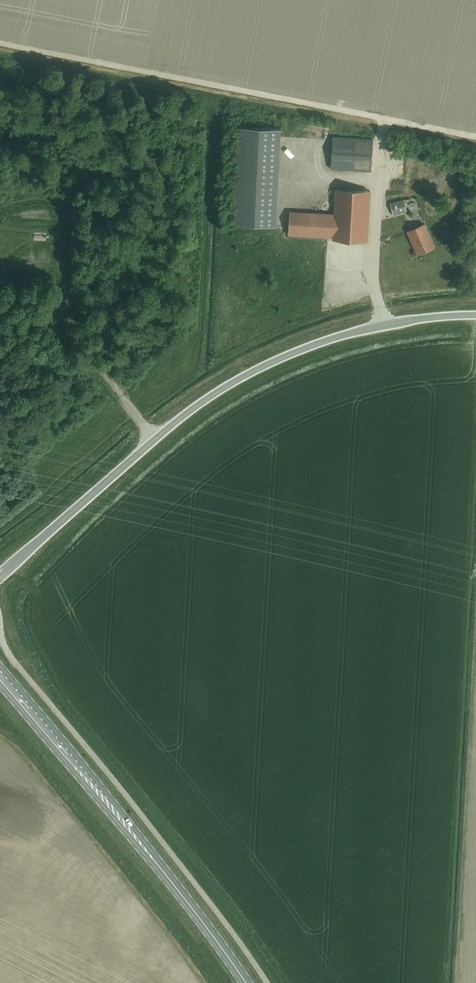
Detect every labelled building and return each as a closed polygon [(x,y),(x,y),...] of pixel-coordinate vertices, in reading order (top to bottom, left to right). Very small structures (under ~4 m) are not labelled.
[(284,129),(239,127),(234,225),(279,227),(284,129)] [(371,171),(373,139),(333,137),(331,169),(371,171)] [(367,241),(370,191),(335,189),(334,214),(290,212),(289,235),(333,237),(333,239),(367,241)] [(393,216),(406,212),(404,200),(390,204),(393,216)] [(418,254),(434,246),(424,224),(407,231),(418,254)]
